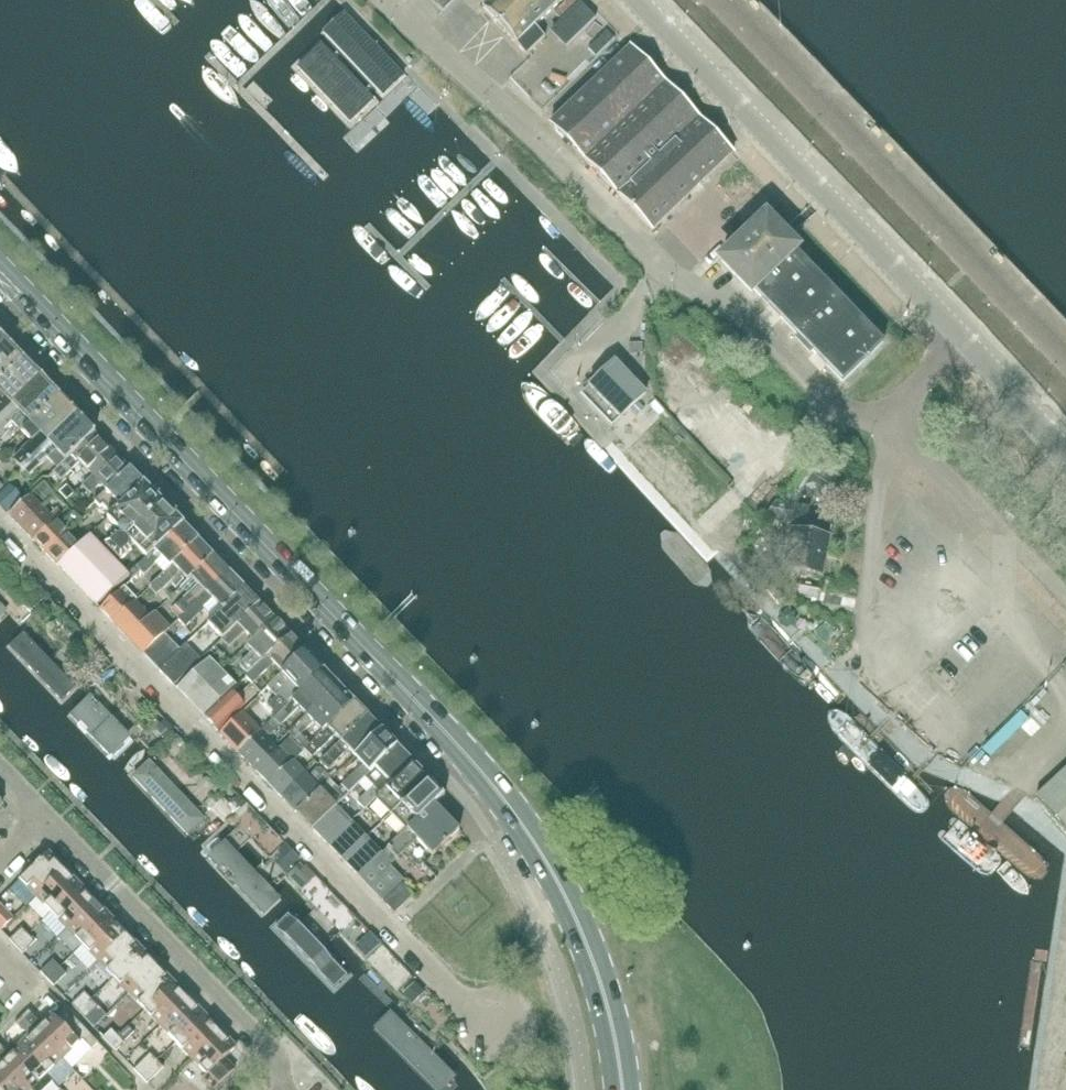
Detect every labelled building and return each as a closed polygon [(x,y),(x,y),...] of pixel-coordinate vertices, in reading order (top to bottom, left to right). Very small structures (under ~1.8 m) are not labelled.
[(483,11),(526,55),(546,37),(536,27),(563,0),(493,0),(483,11)] [(344,13),(323,33),(382,95),(403,76),(344,13)] [(321,45),(297,67),(350,122),(373,100),(321,45)] [(732,155),(632,51),(630,49),(550,126),(653,232),(732,155)] [(796,250),(781,234),(766,219),(721,262),(752,293),(754,291),(843,382),(883,343),(795,251),(796,250)] [(13,347),(7,341),(0,348),(0,384),(25,360),(13,347)] [(37,373),(25,360),(0,384),(0,419),(43,378),(37,372),(37,373)] [(620,419),(646,395),(615,363),(590,388),(620,419)] [(48,384),(43,378),(0,419),(0,435),(13,422),(23,433),(60,397),(48,384)] [(73,409),(72,409),(60,397),(23,433),(32,443),(13,461),(21,469),(78,415),(73,409)] [(83,421),(84,420),(78,415),(21,469),(29,477),(48,459),(58,469),(95,433),(83,421)] [(94,476),(116,454),(95,433),(58,469),(54,473),(61,481),(81,462),(94,476)] [(130,469),(117,456),(116,454),(94,476),(74,494),(81,502),(101,483),(108,490),(130,469)] [(742,459),(734,471),(746,480),(754,468),(742,459)] [(112,515),(144,484),(130,469),(108,490),(95,502),(101,508),(103,506),(112,515)] [(9,481),(0,471),(0,490),(9,481)] [(114,552),(164,504),(144,484),(112,515),(108,519),(123,534),(116,534),(106,544),(114,552)] [(27,494),(19,486),(10,494),(6,490),(0,495),(0,506),(7,513),(27,494)] [(67,501),(74,494),(67,487),(59,494),(67,501)] [(21,528),(43,508),(30,495),(9,516),(21,528)] [(805,523),(808,508),(777,503),(765,519),(792,524),(789,541),(788,545),(827,553),(832,528),(805,523)] [(148,559),(184,525),(164,504),(114,552),(122,561),(132,551),(133,544),(148,559)] [(58,509),(51,515),(43,508),(21,528),(34,541),(56,521),(63,514),(58,509)] [(81,521),(78,519),(74,514),(61,526),(56,521),(34,541),(46,554),(68,533),(81,521)] [(170,569),(199,541),(184,525),(148,559),(138,569),(145,577),(161,561),(170,569)] [(59,567),(80,546),(68,533),(46,554),(59,567)] [(97,606),(130,576),(91,535),(80,546),(59,567),(97,606)] [(788,545),(789,541),(778,539),(775,554),(786,556),(783,571),(822,578),(827,553),(788,545)] [(187,582),(191,578),(214,556),(199,541),(170,569),(150,589),(157,596),(180,574),(187,582)] [(179,620),(188,612),(229,572),(214,556),(191,578),(198,585),(171,612),(179,620)] [(212,620),(245,588),(229,572),(188,612),(179,620),(187,629),(204,612),(212,620)] [(223,640),(260,604),(245,588),(212,620),(208,624),(223,640)] [(44,600),(38,593),(37,592),(25,603),(33,611),(43,602),(44,600)] [(134,595),(128,600),(120,592),(101,610),(113,623),(135,603),(138,600),(134,595)] [(129,639),(150,619),(135,603),(113,623),(129,639)] [(253,641),(275,620),(260,604),(223,640),(222,640),(229,647),(245,632),(253,641)] [(820,682),(754,611),(740,624),(806,695),(820,682)] [(164,635),(169,630),(155,614),(150,619),(129,639),(144,655),(157,642),(164,635)] [(246,679),(291,636),(275,620),(253,641),(247,647),(253,653),(240,666),(245,672),(232,683),(237,688),(246,679)] [(157,642),(144,655),(159,671),(180,651),(164,635),(157,642)] [(306,652),(297,642),(291,636),(246,679),(252,685),(253,686),(274,665),(283,674),(306,652)] [(188,661),(196,653),(187,644),(180,651),(159,671),(174,687),(194,667),(188,661)] [(99,669),(108,661),(94,647),(85,655),(99,669)] [(324,671),(308,653),(306,652),(283,674),(259,697),(268,707),(280,696),(289,705),(324,671)] [(237,688),(232,683),(209,659),(177,689),(205,718),(231,693),(237,688)] [(307,717),(339,686),(324,671),(289,705),(273,720),(279,726),(280,727),(299,709),(307,717)] [(259,692),(253,686),(252,685),(237,700),(231,693),(205,718),(218,731),(259,692)] [(323,734),(355,703),(339,686),(307,717),(293,730),(300,737),(313,724),(323,734)] [(932,796),(826,696),(805,720),(911,823),(932,796)] [(341,743),(369,717),(355,703),(323,734),(312,744),(307,738),(301,743),(307,749),(305,751),(312,759),(335,737),(341,743)] [(1013,775),(1051,715),(1034,705),(996,764),(1013,775)] [(255,737),(262,731),(244,712),(237,718),(255,737)] [(352,760),(382,731),(369,717),(341,743),(318,765),(326,774),(346,754),(352,760)] [(238,753),(255,737),(237,718),(220,734),(238,753)] [(267,738),(279,726),(273,720),(262,731),(255,737),(238,753),(257,772),(278,750),(267,738)] [(178,746),(185,739),(176,730),(160,746),(174,760),(183,751),(178,746)] [(349,794),(365,779),(398,747),(382,731),(352,760),(356,764),(359,761),(364,767),(343,787),(349,794)] [(365,810),(370,805),(376,799),(413,763),(398,747),(365,779),(374,788),(358,803),(365,810)] [(269,785),(300,756),(293,749),(285,758),(278,750),(257,772),(269,785)] [(315,763),(312,759),(305,751),(300,756),(269,785),(282,798),(305,775),(297,766),(303,760),(310,767),(315,763)] [(382,824),(391,815),(428,779),(413,763),(376,799),(384,808),(375,817),(382,824)] [(297,813),(329,782),(319,771),(313,773),(284,800),(297,813)] [(1037,797),(1065,828),(1065,771),(1037,797)] [(436,805),(445,796),(428,779),(391,815),(406,831),(434,804),(436,805)] [(338,792),(335,788),(329,782),(297,813),(312,829),(336,806),(349,794),(343,787),(338,792)] [(460,831),(436,805),(434,804),(406,831),(387,849),(397,860),(417,840),(433,857),(460,831)] [(328,846),(352,822),(336,806),(312,829),(328,846)] [(343,861),(367,838),(352,822),(328,846),(343,861)] [(359,877),(382,854),(367,838),(343,861),(359,877)] [(390,866),(397,860),(387,849),(382,854),(359,877),(382,902),(401,884),(404,882),(390,866)] [(59,866),(61,865),(49,853),(44,858),(20,881),(36,898),(64,871),(59,866)] [(290,875),(295,869),(288,862),(282,867),(290,875)] [(70,874),(68,876),(64,871),(36,898),(51,914),(79,887),(75,883),(76,881),(70,874)] [(395,915),(414,897),(401,884),(382,902),(395,915)] [(86,890),(84,892),(79,887),(51,914),(67,930),(95,903),(90,899),(92,897),(86,890)] [(101,907),(100,908),(95,903),(67,930),(83,947),(111,920),(106,915),(108,913),(101,907)] [(14,919),(0,905),(0,930),(1,932),(14,919)] [(117,923),(115,924),(111,920),(83,947),(98,963),(126,936),(122,931),(123,930),(117,923)] [(17,948),(29,936),(22,928),(10,940),(17,948)] [(29,936),(17,948),(23,954),(36,942),(29,936)] [(132,939),(131,941),(126,936),(98,963),(114,979),(142,952),(137,947),(139,946),(132,939)] [(148,955),(146,957),(142,952),(114,979),(129,995),(157,968),(153,964),(154,962),(148,955)] [(48,980),(60,968),(53,961),(41,973),(48,980)] [(54,987),(67,975),(60,968),(48,980),(54,987)] [(163,971),(162,973),(157,968),(129,995),(145,1011),(173,985),(168,980),(170,978),(163,971)] [(179,988),(177,989),(173,985),(145,1011),(161,1028),(188,1001),(184,996),(186,994),(179,988)] [(79,1013),(92,1001),(85,993),(72,1005),(79,1013)] [(92,1001),(79,1013),(86,1019),(98,1007),(92,1001)] [(195,1004),(193,1005),(188,1001),(161,1028),(176,1044),(204,1017),(200,1012),(201,1011),(195,1004)] [(29,1011),(22,1017),(35,1031),(64,1060),(72,1069),(92,1050),(99,1043),(65,1009),(55,1018),(52,1015),(41,1025),(37,1020),(38,1019),(29,1011)] [(22,1017),(15,1024),(24,1033),(25,1032),(29,1037),(19,1046),(48,1076),(54,1082),(60,1088),(76,1073),(72,1069),(64,1060),(35,1031),(22,1017)] [(210,1020),(209,1022),(204,1017),(176,1044),(192,1060),(220,1033),(215,1028),(217,1027),(210,1020)] [(125,1043),(135,1034),(128,1027),(119,1037),(125,1043)] [(110,1045),(119,1037),(112,1029),(103,1038),(110,1045)] [(224,1038),(220,1033),(192,1060),(207,1076),(203,1081),(212,1089),(215,1089),(236,1071),(225,1060),(237,1048),(226,1036),(224,1038)] [(119,1037),(110,1045),(117,1051),(125,1043),(119,1037)] [(3,1062),(30,1089),(45,1089),(54,1082),(48,1076),(19,1046),(9,1056),(5,1051),(5,1050),(0,1045),(0,1059),(3,1062)] [(142,1077),(150,1069),(143,1061),(134,1070),(142,1077)] [(0,1065),(0,1089),(30,1089),(3,1062),(0,1065)] [(150,1069),(142,1077),(148,1084),(157,1075),(150,1069)]
